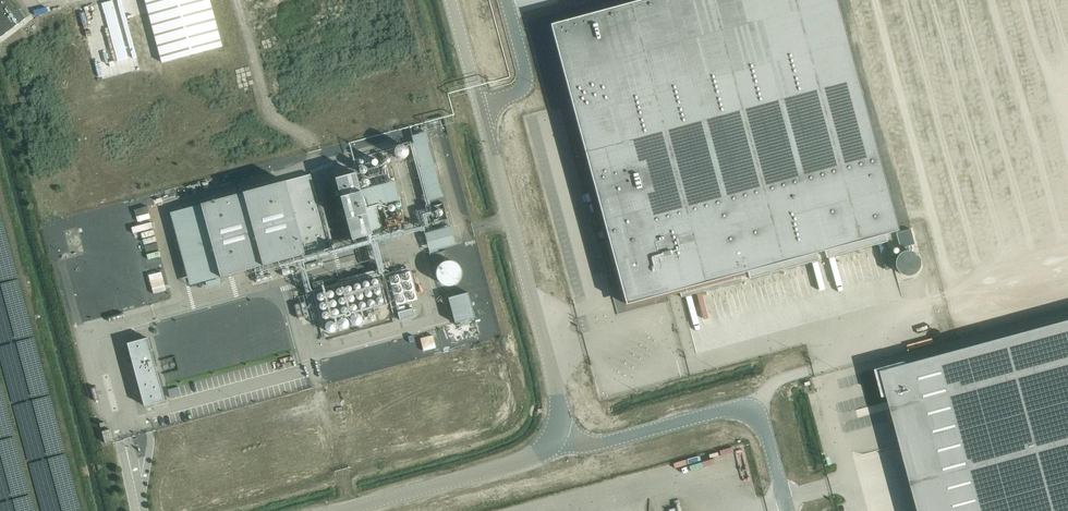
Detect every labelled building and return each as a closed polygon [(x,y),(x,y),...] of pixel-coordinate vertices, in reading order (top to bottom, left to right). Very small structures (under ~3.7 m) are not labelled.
[(25,18),(11,0),(0,0),(0,37),(25,18)] [(162,62),(222,46),(209,0),(145,0),(162,62)] [(618,276),(615,277),(617,284),(620,283),(626,304),(679,289),(681,297),(742,280),(740,273),(747,271),(749,278),(819,260),(817,252),(824,250),(826,257),(887,241),(885,234),(898,230),(898,229),(897,229),(835,0),(639,0),(550,24),(618,276)] [(153,58),(151,45),(143,47),(146,60),(153,58)] [(439,118),(423,122),(424,126),(435,123),(439,136),(445,135),(443,125),(441,126),(439,118)] [(436,127),(419,130),(433,197),(449,194),(436,127)] [(379,139),(381,146),(399,142),(397,134),(379,139)] [(403,145),(399,145),(396,147),(394,150),(394,154),(396,157),(399,159),(403,159),(406,157),(408,154),(408,150),(406,147),(403,145)] [(355,173),(335,178),(352,239),(372,234),(355,173)] [(310,174),(201,203),(221,276),(330,247),(310,174)] [(461,225),(435,227),(436,245),(463,243),(461,225)] [(911,229),(896,233),(900,248),(915,244),(911,229)] [(445,250),(430,254),(431,260),(447,256),(445,250)] [(899,272),(900,273),(902,274),(903,275),(904,275),(906,276),(908,276),(910,275),(911,275),(913,274),(914,274),(916,272),(917,272),(918,270),(919,268),(919,267),(920,265),(920,263),(920,262),(920,260),(919,258),(918,257),(917,255),(916,254),(915,253),(914,252),(913,252),(911,251),(908,250),(906,250),(905,251),(903,251),(902,252),(900,253),(899,254),(898,254),(897,256),(896,257),(895,259),(895,261),(895,262),(895,265),(895,266),(895,267),(896,269),(898,271),(899,272)] [(444,261),(440,263),(437,267),(436,273),(437,278),(440,282),(444,284),(449,285),(454,284),(458,281),(460,277),(461,272),(460,268),(457,264),(453,261),(449,260),(444,261)] [(413,271),(404,270),(403,278),(412,278),(413,271)] [(326,291),(337,333),(371,324),(368,311),(365,312),(364,307),(370,305),(368,298),(359,300),(356,289),(350,291),(349,288),(344,290),(343,286),(326,291)] [(467,292),(448,297),(455,323),(474,318),(467,292)] [(408,315),(423,312),(421,304),(406,307),(408,315)] [(880,371),(886,393),(887,393),(919,510),(1067,510),(1067,320),(904,364),(904,365),(880,371)] [(450,327),(452,339),(458,338),(455,325),(450,327)] [(147,337),(127,343),(144,405),(164,400),(147,337)] [(112,426),(113,437),(121,436),(120,425),(112,426)] [(110,429),(102,431),(105,443),(113,440),(110,429)]
